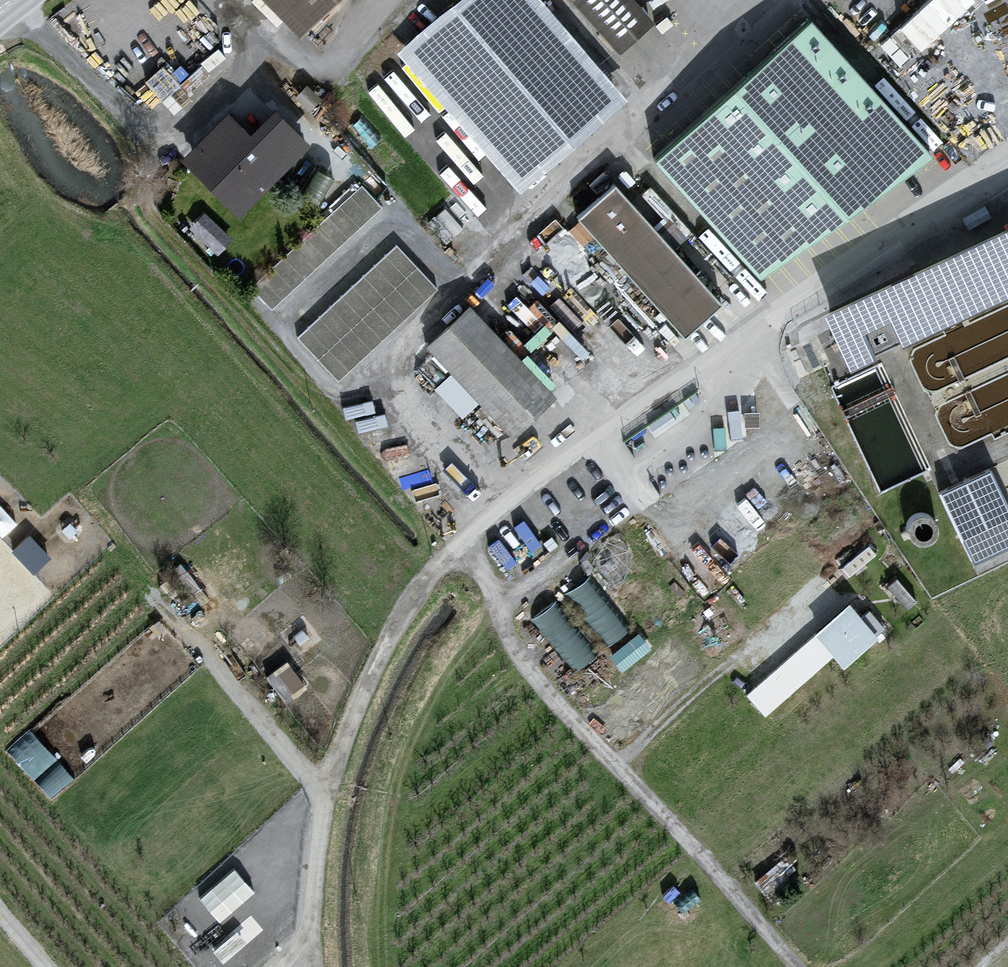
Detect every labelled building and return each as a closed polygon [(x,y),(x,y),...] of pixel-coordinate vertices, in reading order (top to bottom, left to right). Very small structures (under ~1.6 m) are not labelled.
[(300,39),(340,0),(261,0),(300,39)] [(395,55),(519,196),(624,103),(537,0),(460,0),(395,55)] [(655,18),(640,0),(576,0),(616,50),(655,18)] [(935,30),(968,0),(921,0),(914,7),(935,30)] [(804,16),(653,153),(761,272),(930,157),(804,16)] [(229,115),(183,164),(246,221),(310,146),(276,109),(252,136),(229,115)] [(273,299),(381,202),(363,182),(255,279),(273,299)] [(615,190),(577,221),(684,340),(718,305),(615,190)] [(215,251),(231,236),(205,207),(189,221),(215,251)] [(821,298),(844,356),(1007,292),(1007,225),(821,298)] [(396,238),(296,331),(338,376),(438,283),(396,238)] [(468,307),(424,349),(511,436),(553,398),(468,307)] [(913,431),(866,455),(882,487),(929,464),(913,431)] [(991,466),(944,485),(971,549),(986,543),(972,509),(995,500),(998,508),(1007,504),(991,466)] [(32,567),(50,552),(30,529),(12,545),(32,567)] [(587,570),(534,612),(576,665),(629,624),(587,570)] [(846,600),(740,692),(763,716),(830,656),(840,666),(878,634),(846,600)] [(612,644),(620,661),(651,647),(643,629),(612,644)] [(35,732),(13,752),(33,774),(55,753),(35,732)] [(56,756),(35,775),(49,791),(70,771),(56,756)] [(219,917),(254,887),(234,863),(198,893),(219,917)] [(257,950),(238,924),(209,945),(225,966),(233,966),(257,950)]
